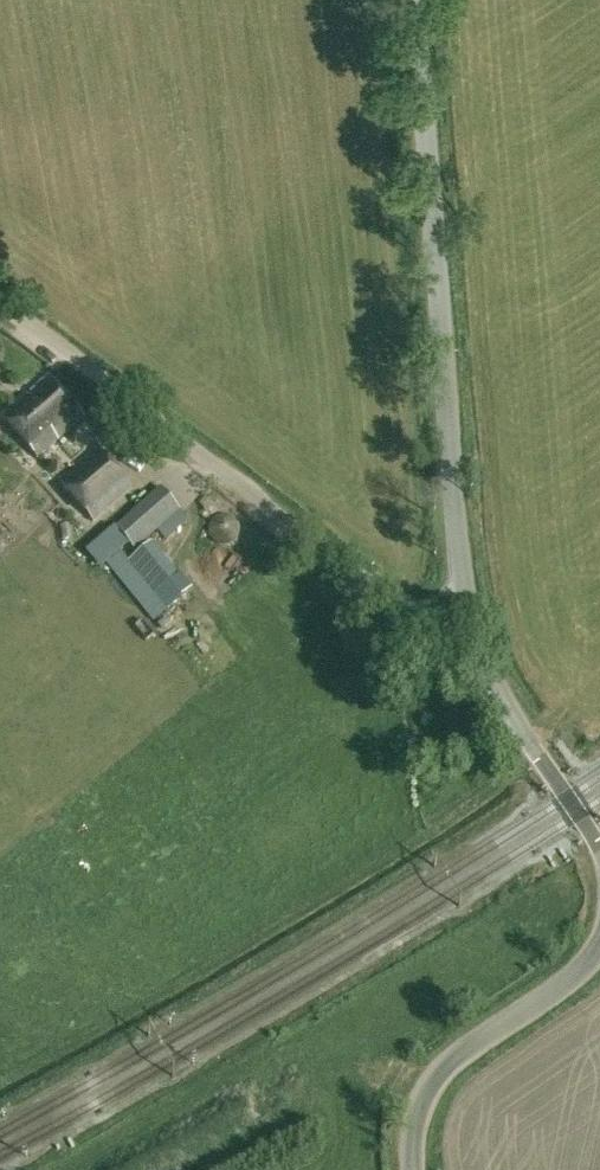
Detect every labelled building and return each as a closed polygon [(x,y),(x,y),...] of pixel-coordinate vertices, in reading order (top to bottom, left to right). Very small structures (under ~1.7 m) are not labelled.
[(83,417),(48,377),(26,396),(24,394),(0,415),(0,417),(37,458),(83,417)] [(132,487),(98,449),(59,484),(92,521),(132,487)] [(161,488),(114,527),(133,550),(180,511),(161,488)] [(152,544),(128,563),(156,597),(179,576),(152,544)]
